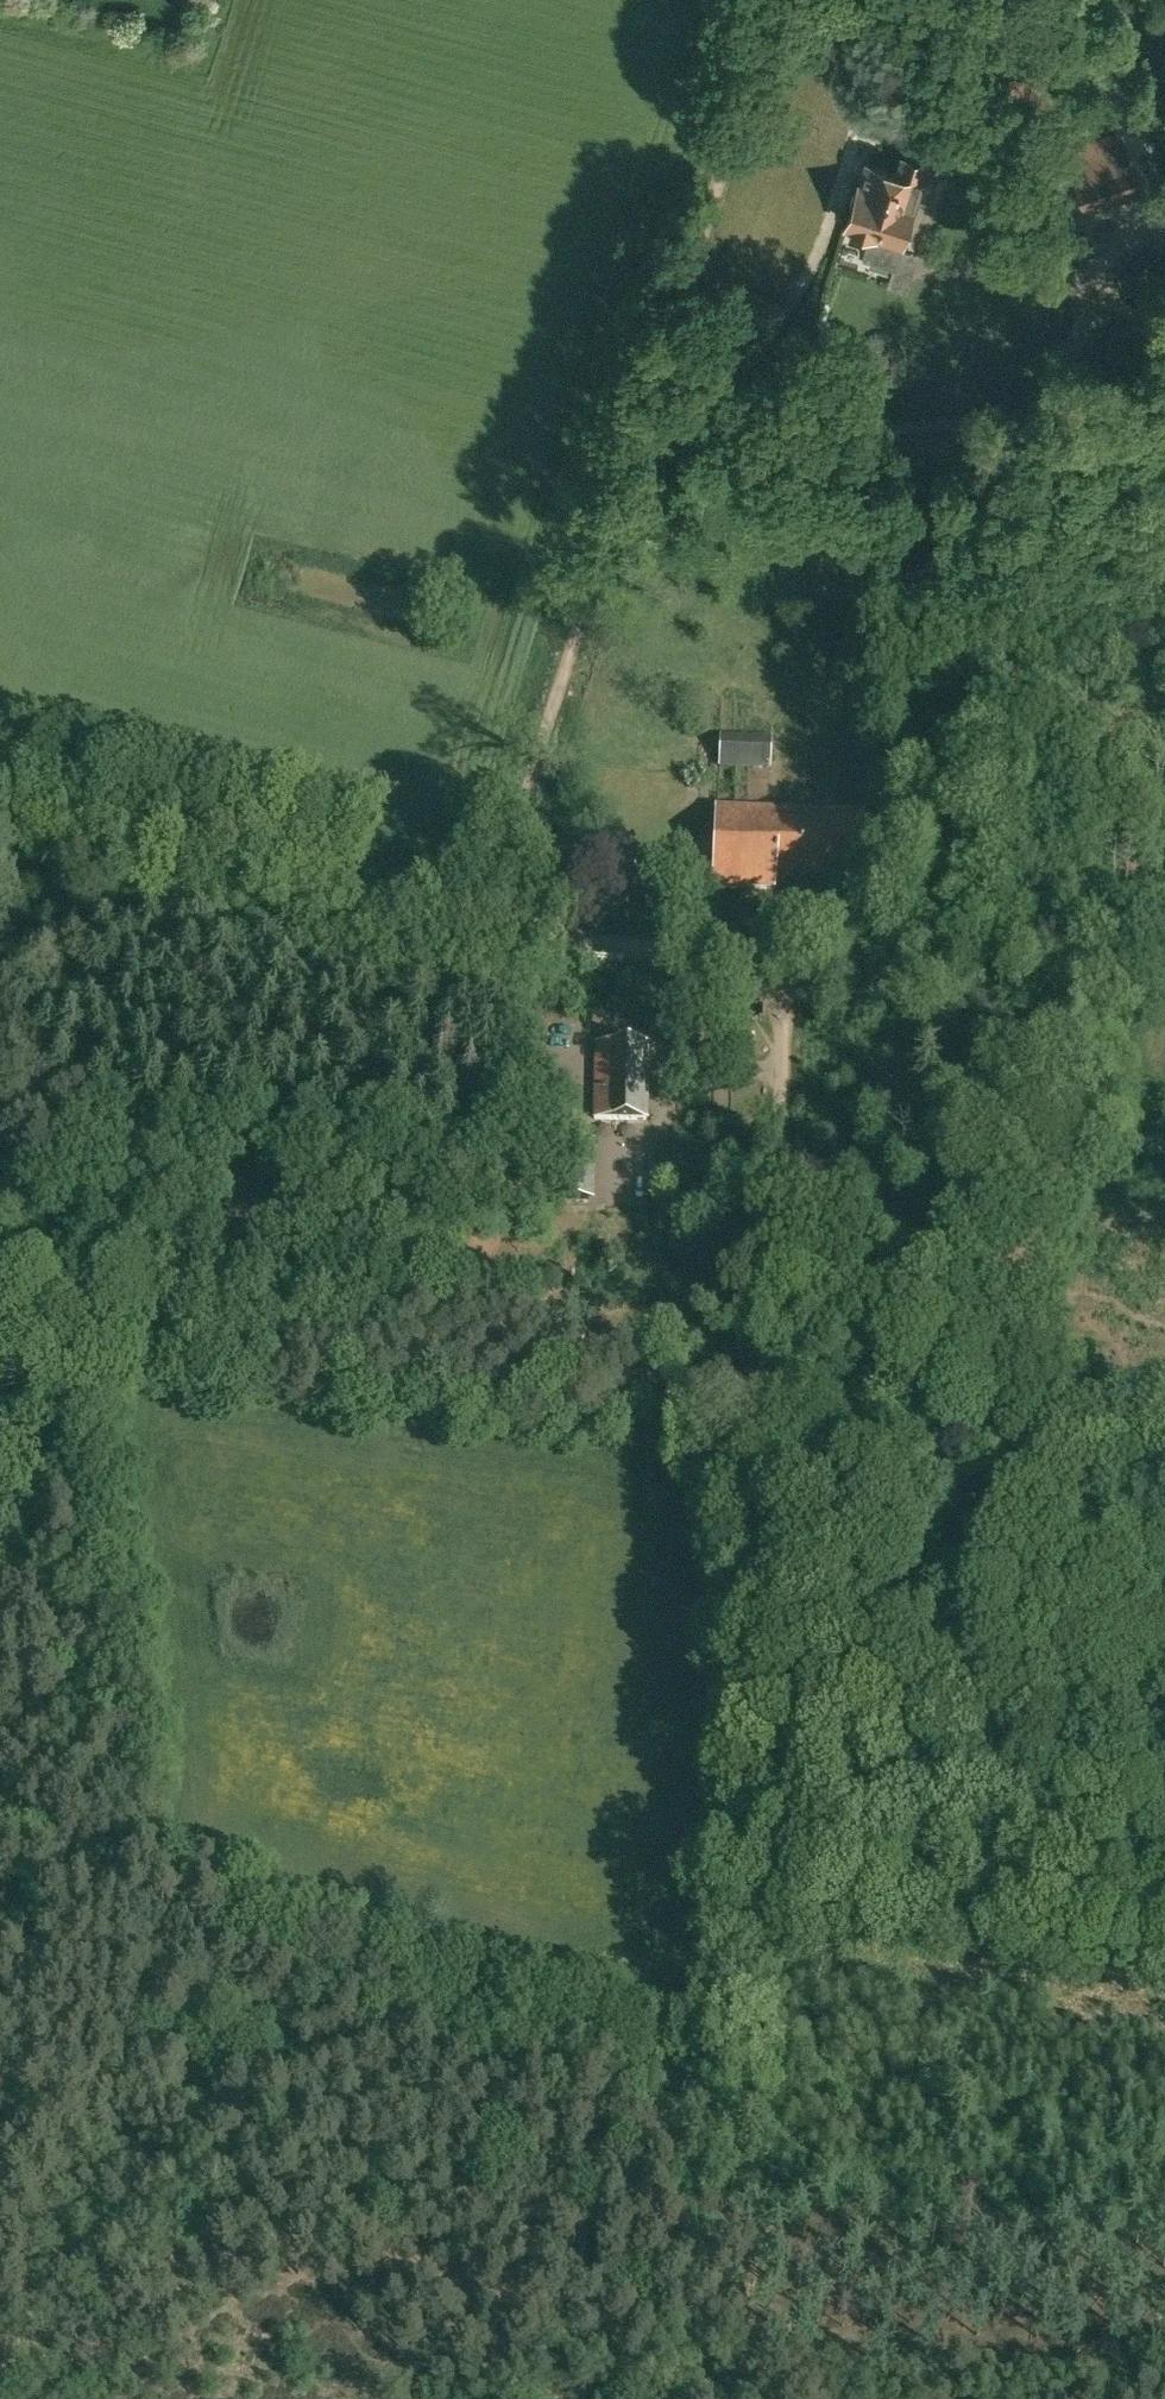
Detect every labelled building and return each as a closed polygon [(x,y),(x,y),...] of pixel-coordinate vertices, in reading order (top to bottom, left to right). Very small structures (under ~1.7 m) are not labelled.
[(1120,149),(1075,164),(1079,175),(1075,177),(1086,208),(1139,190),(1128,159),(1124,160),(1120,149)] [(926,162),(905,155),(900,171),(866,161),(847,223),(855,225),(853,230),(871,236),(866,253),(893,262),(887,284),(907,290),(919,252),(903,247),(905,243),(901,242),(926,162)] [(719,769),(772,770),(773,738),(721,735),(719,769)] [(716,890),(776,892),(777,875),(860,878),(862,817),(718,812),(716,890)] [(597,1045),(595,1121),(646,1123),(649,1047),(597,1045)] [(593,1139),(558,1138),(557,1195),(591,1196),(593,1139)]
